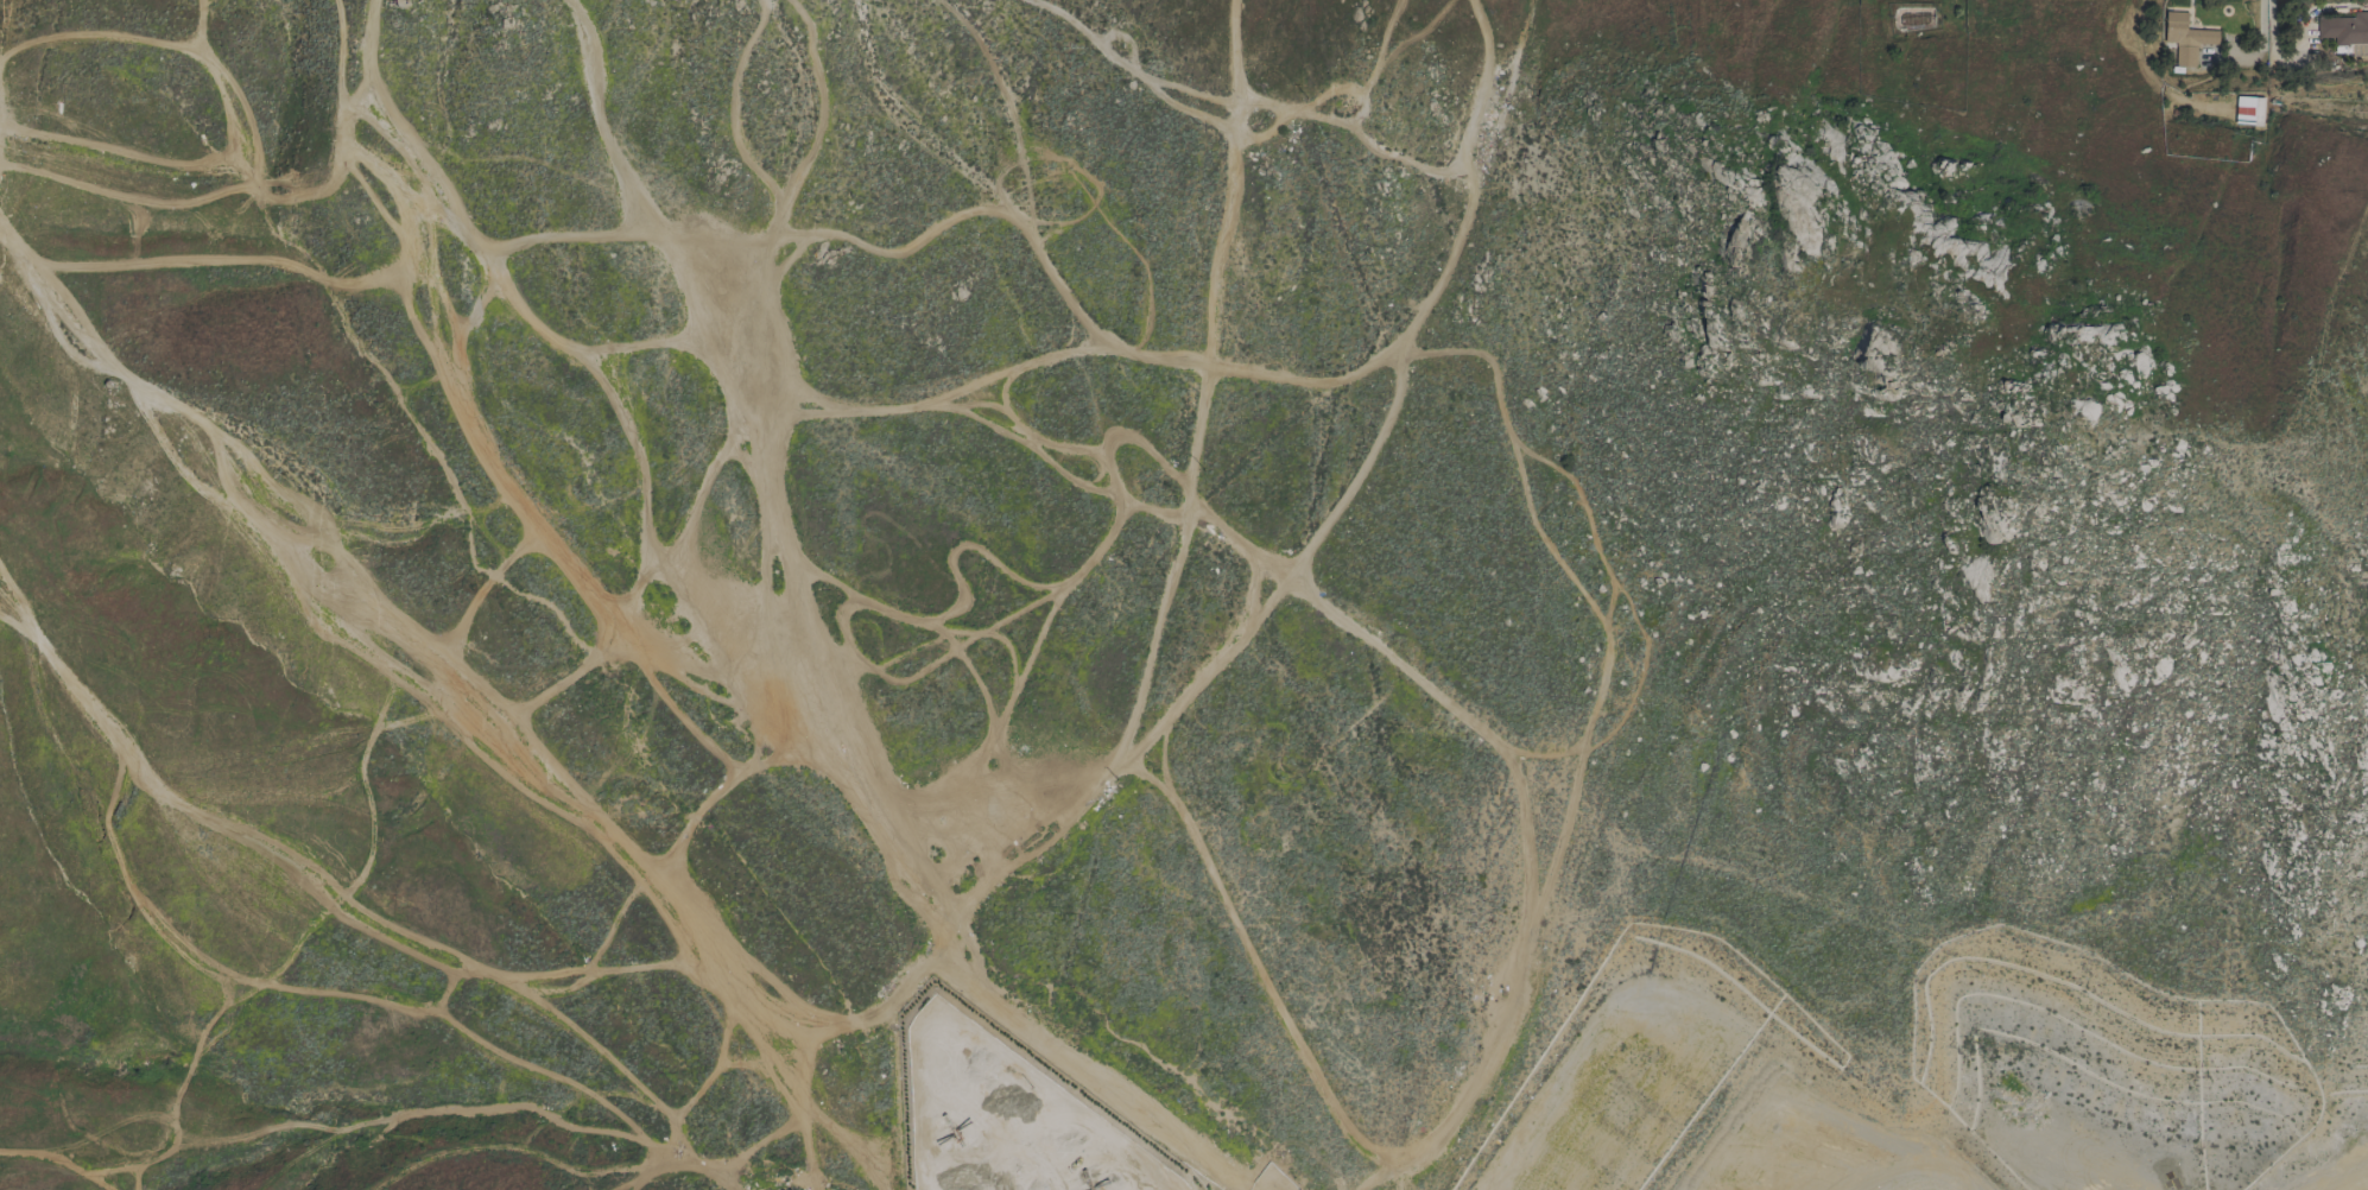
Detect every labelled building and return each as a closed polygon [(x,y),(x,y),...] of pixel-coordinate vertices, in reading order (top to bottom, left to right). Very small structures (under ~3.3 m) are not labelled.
[(2174,66),(2195,66),(2196,43),(2217,44),(2218,30),(2186,29),(2186,12),(2164,11),(2163,42),(2175,42),(2174,66)] [(2334,38),(2334,44),(2367,43),(2367,12),(2352,12),(2352,17),(2316,18),(2316,38),(2334,38)] [(2367,55),(2367,44),(2349,45),(2349,55),(2367,55)] [(2234,123),(2261,125),(2263,97),(2236,96),(2234,123)]
